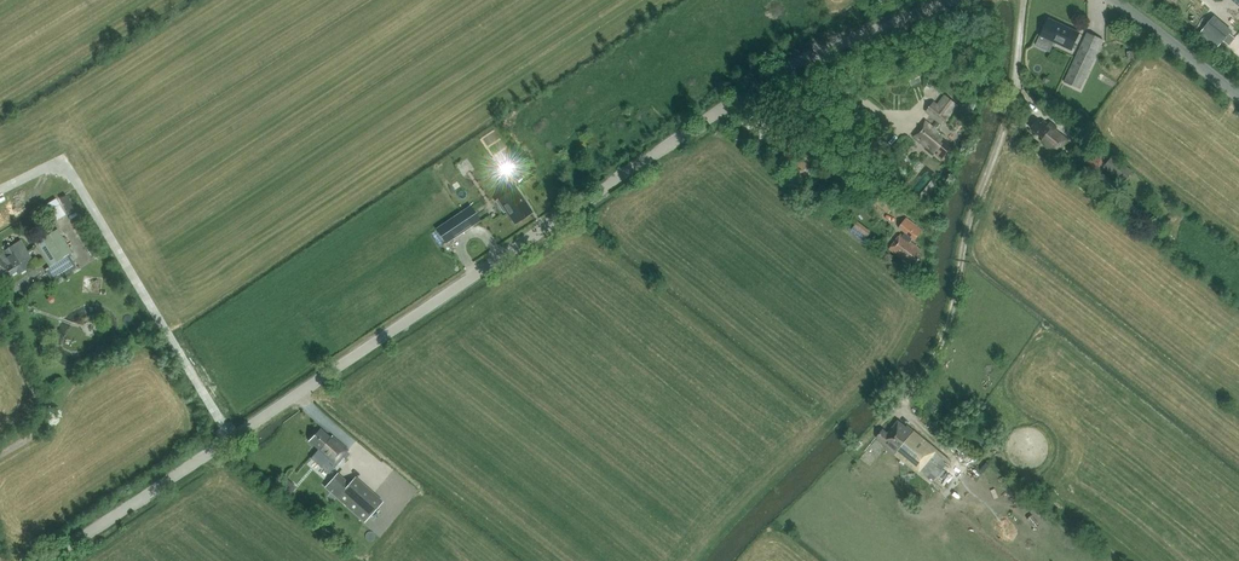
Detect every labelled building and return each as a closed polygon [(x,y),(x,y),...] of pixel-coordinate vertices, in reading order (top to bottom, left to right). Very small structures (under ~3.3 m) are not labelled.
[(1224,41),(1230,33),(1232,31),(1214,16),(1204,28),(1222,43),(1224,41)] [(1080,33),(1049,19),(1041,35),(1072,50),(1080,33)] [(1103,39),(1088,32),(1065,82),(1080,89),(1103,39)] [(1230,33),(1224,41),(1229,45),(1235,38),(1230,33)] [(921,81),(918,73),(908,78),(912,86),(921,81)] [(1062,90),(1053,84),(1044,95),(1053,102),(1062,90)] [(944,135),(936,129),(941,123),(942,124),(957,105),(946,96),(938,106),(934,103),(927,111),(938,120),(933,126),(926,121),(914,135),(935,153),(937,150),(939,152),(937,154),(942,159),(952,146),(942,138),(944,135)] [(1058,152),(1068,138),(1055,129),(1057,126),(1050,121),(1049,124),(1043,120),(1041,123),(1038,120),(1031,128),(1044,138),(1042,141),(1058,152)] [(959,129),(955,134),(962,139),(966,134),(968,132),(961,126),(959,129)] [(1124,183),(1133,171),(1113,155),(1104,167),(1124,183)] [(912,187),(921,194),(931,181),(922,174),(912,187)] [(496,201),(504,212),(507,210),(515,223),(531,212),(515,188),(496,201)] [(896,203),(880,191),(872,201),(889,214),(896,203)] [(66,214),(69,212),(73,220),(78,218),(68,192),(58,196),(66,214)] [(53,219),(65,213),(57,197),(44,203),(53,219)] [(1127,199),(1123,205),(1142,217),(1146,211),(1127,199)] [(469,208),(438,228),(446,240),(477,220),(469,208)] [(922,256),(919,253),(921,250),(910,241),(913,238),(915,240),(922,230),(906,218),(899,227),(905,232),(902,235),(900,234),(889,248),(910,264),(912,260),(916,264),(922,256)] [(852,229),(865,239),(871,231),(858,221),(852,229)] [(50,235),(36,243),(51,266),(64,258),(64,257),(50,235)] [(29,268),(27,265),(34,260),(21,240),(11,247),(9,243),(3,247),(5,250),(0,254),(0,267),(1,268),(6,268),(7,267),(12,275),(18,271),(19,274),(29,268)] [(51,266),(45,269),(54,282),(75,269),(77,268),(69,255),(64,257),(64,258),(51,266)] [(887,433),(883,430),(876,437),(886,445),(885,447),(917,472),(916,474),(928,484),(949,460),(914,431),(912,432),(898,420),(887,433)] [(320,428),(309,441),(319,450),(318,452),(322,456),(315,463),(327,474),(348,450),(332,436),(330,437),(320,428)] [(353,480),(350,483),(338,473),(325,487),(365,522),(381,504),(353,480)] [(287,479),(278,490),(287,498),(296,487),(287,479)] [(350,544),(360,532),(355,528),(345,539),(350,544)]
